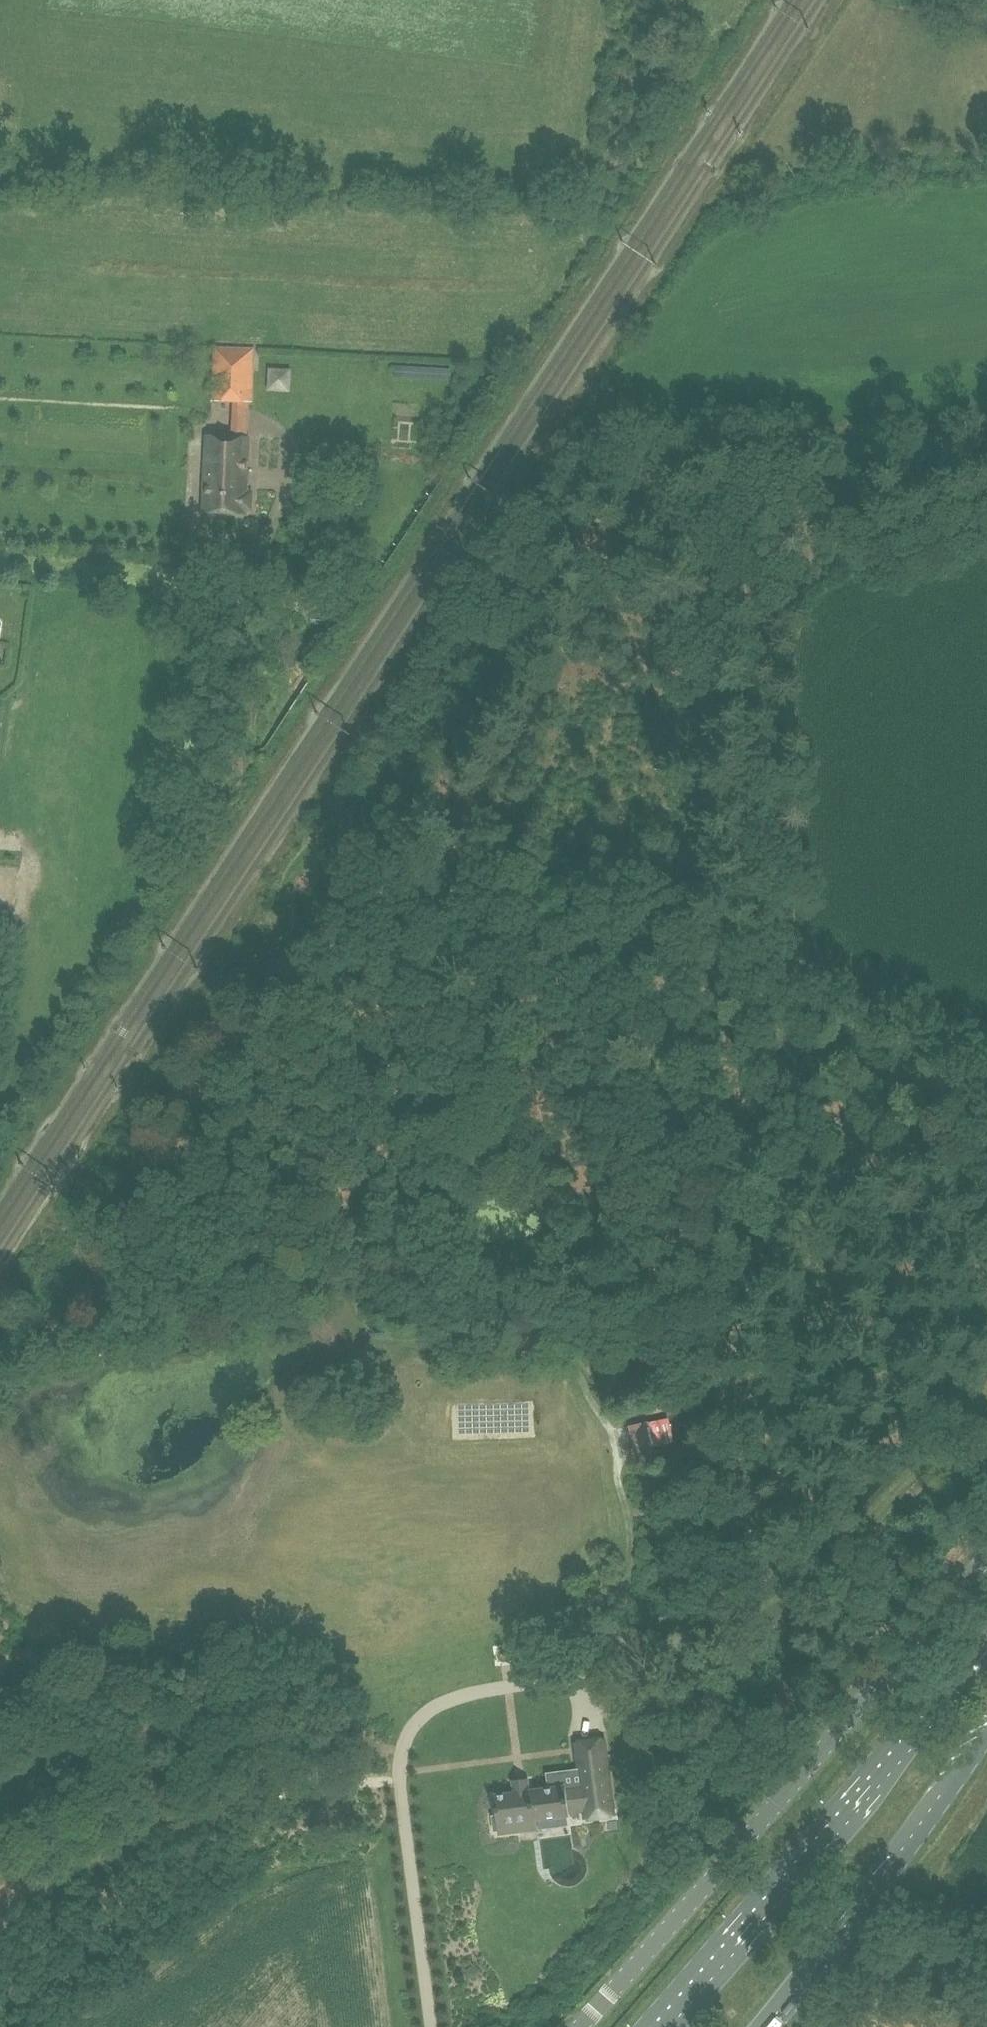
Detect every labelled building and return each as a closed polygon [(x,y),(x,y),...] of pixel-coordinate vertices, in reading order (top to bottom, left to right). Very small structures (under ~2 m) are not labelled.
[(252,400),(253,348),(214,347),(213,399),(252,400)] [(250,508),(251,492),(246,492),(248,437),(208,435),(205,511),(245,513),(245,508),(250,508)] [(627,1802),(631,1754),(605,1752),(603,1782),(531,1791),(530,1782),(514,1784),(515,1793),(495,1795),(499,1833),(521,1830),(519,1821),(570,1815),(569,1803),(601,1798),(601,1800),(627,1802)]
